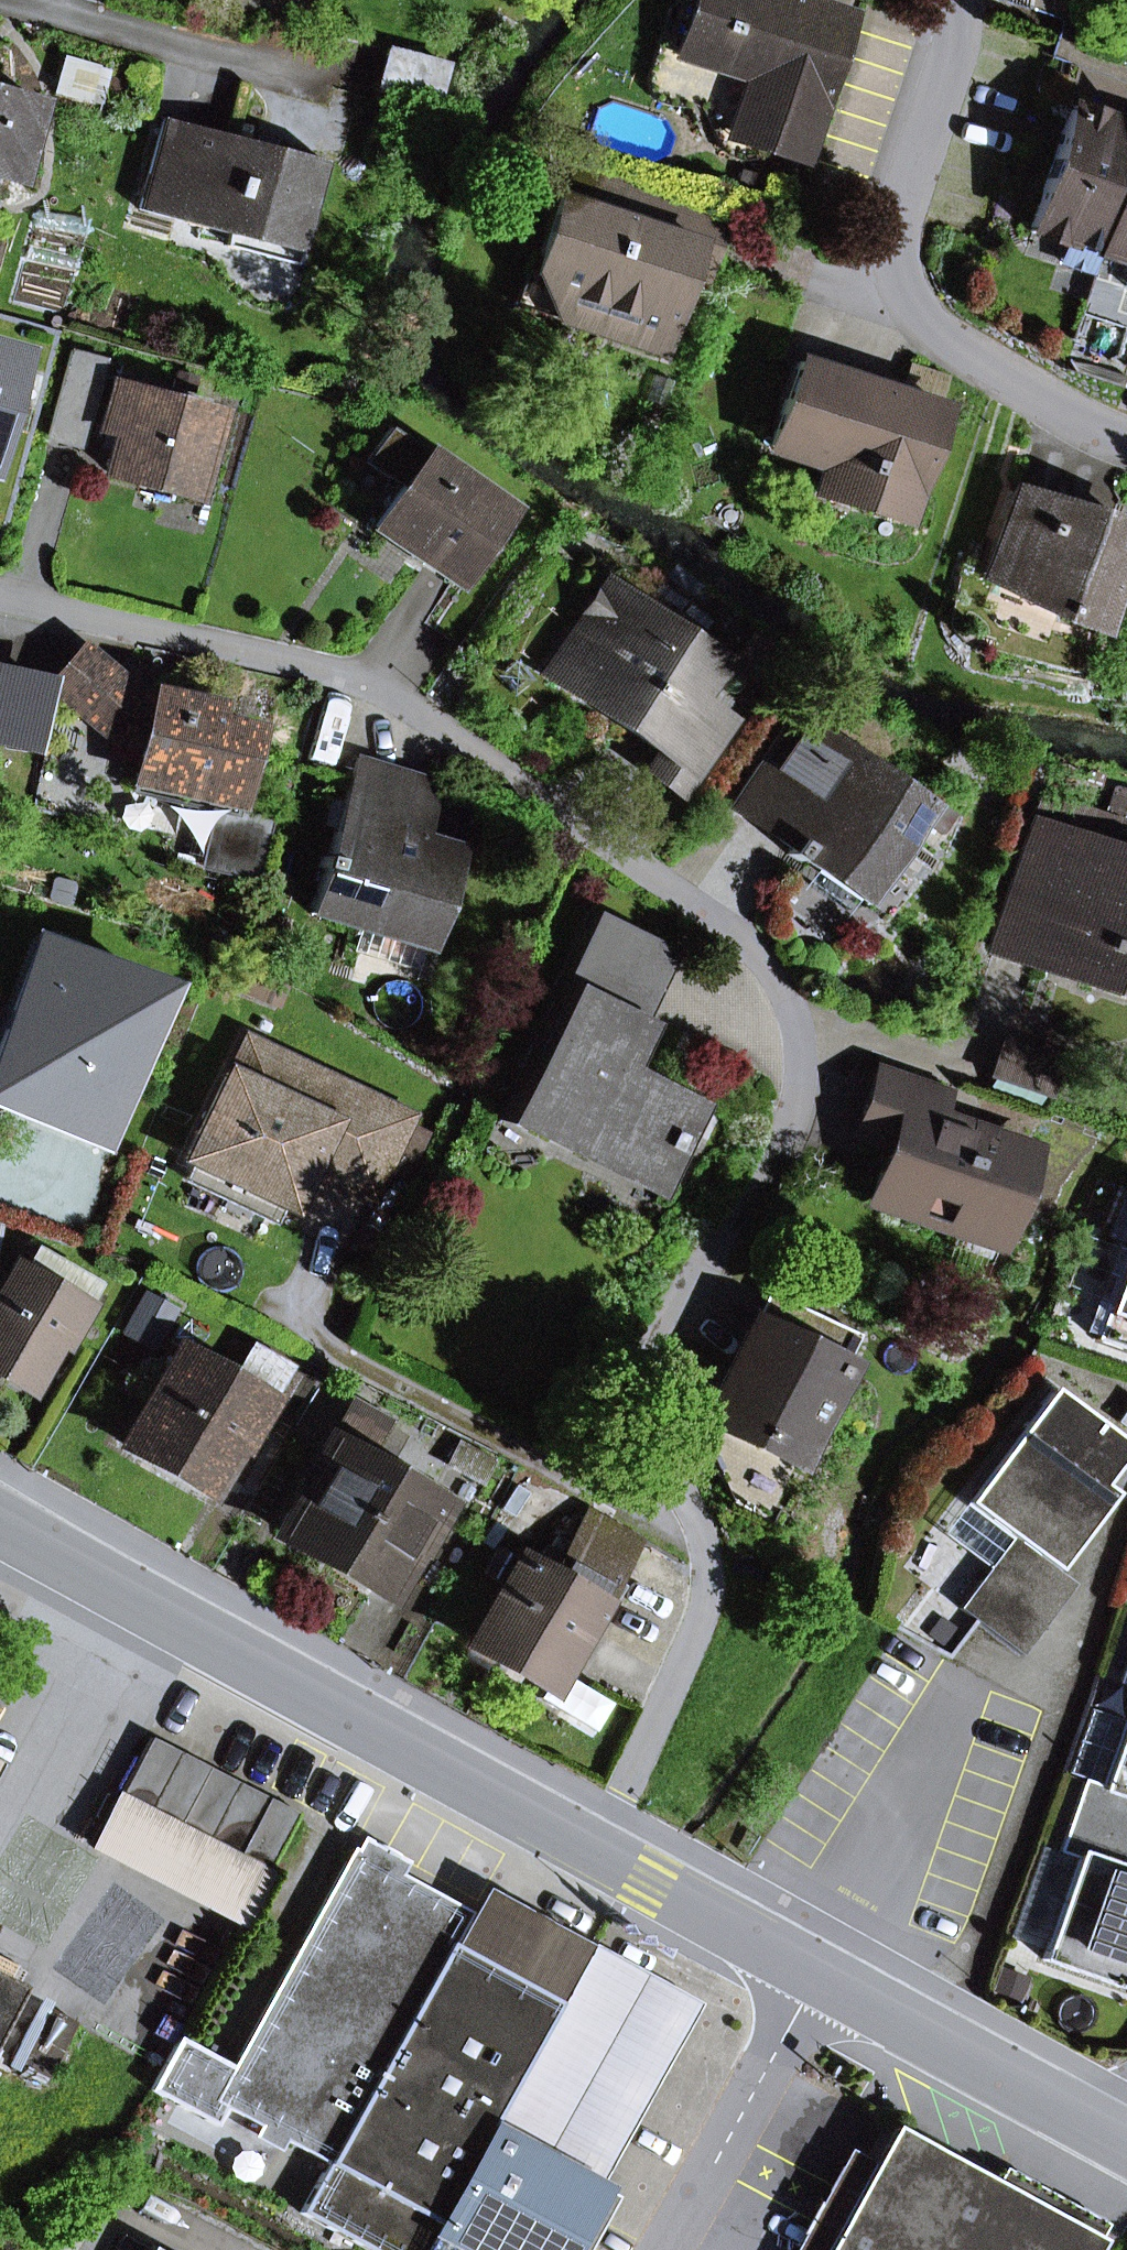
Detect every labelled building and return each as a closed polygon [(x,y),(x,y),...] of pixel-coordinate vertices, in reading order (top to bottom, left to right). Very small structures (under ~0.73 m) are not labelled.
[(800,160),(847,16),(797,0),(696,0),(678,55),(742,76),(761,82),(742,141),(800,160)] [(434,105),(445,64),(389,49),(378,90),(434,105)] [(723,135),(742,141),(761,82),(742,76),(723,135)] [(13,181),(35,100),(0,90),(0,178),(13,181)] [(1092,276),(1099,254),(1126,169),(1126,117),(1126,116),(1117,121),(1072,106),(1030,232),(1065,244),(1059,265),(1092,276)] [(302,246),(324,162),(164,120),(140,209),(256,240),(258,234),(302,246)] [(614,339),(658,354),(683,276),(694,241),(675,235),(686,198),(576,162),(564,199),(558,197),(538,257),(532,275),(571,288),(564,307),(594,317),(605,312),(621,317),(614,339)] [(1099,254),(1126,263),(1126,169),(1099,254)] [(694,241),(683,276),(704,283),(727,212),(686,198),(675,235),(694,241)] [(297,265),(302,246),(258,234),(256,240),(253,253),(297,265)] [(594,317),(564,307),(571,288),(532,275),(538,257),(530,254),(513,306),(575,326),(583,343),(600,335),(614,339),(621,317),(605,312),(594,317)] [(0,349),(0,427),(20,354),(0,349)] [(74,355),(50,436),(80,445),(104,363),(74,355)] [(904,521),(941,408),(939,408),(899,395),(798,362),(771,446),(829,465),(820,494),(904,521)] [(899,395),(939,408),(948,378),(909,365),(899,395)] [(121,432),(109,472),(193,495),(215,414),(117,387),(106,428),(121,432)] [(402,488),(375,527),(456,583),(506,512),(449,472),(451,469),(391,427),(366,463),(402,488)] [(1126,549),(1126,527),(1015,491),(988,573),(1020,583),(1063,597),(1058,613),(1057,615),(1100,630),(1126,549)] [(1015,599),(1058,613),(1063,597),(1020,583),(1015,599)] [(584,694),(582,697),(660,752),(647,770),(680,793),(732,718),(712,704),(720,692),(708,683),(723,661),(610,584),(550,670),(584,694)] [(137,693),(83,649),(52,686),(114,737),(123,724),(146,730),(135,779),(178,789),(175,802),(240,817),(259,732),(212,722),(215,706),(155,692),(150,706),(137,703),(137,693)] [(0,675),(0,738),(31,745),(45,685),(0,675)] [(791,850),(788,855),(798,861),(817,868),(859,896),(869,903),(935,806),(795,711),(730,808),(791,850)] [(356,756),(351,773),(433,797),(437,780),(356,756)] [(459,847),(421,836),(433,797),(351,773),(326,857),(321,856),(318,867),(323,869),(310,914),(359,928),(363,915),(401,927),(403,921),(435,930),(459,847)] [(132,792),(175,802),(178,789),(135,779),(132,792)] [(1042,800),(1011,890),(1052,904),(1034,955),(1119,985),(1123,972),(1126,974),(1126,855),(1101,846),(1109,823),(1042,800)] [(847,914),(859,896),(817,868),(806,886),(847,914)] [(993,941),(1034,955),(1052,904),(1011,890),(993,941)] [(429,950),(435,930),(403,921),(401,927),(363,915),(359,928),(352,952),(418,971),(424,948),(429,950)] [(700,1109),(624,1073),(644,1029),(623,1019),(656,951),(657,948),(591,916),(555,990),(560,992),(514,1090),(516,1091),(555,1109),(545,1129),(587,1149),(663,1185),(700,1109)] [(0,1044),(0,1100),(100,1138),(156,991),(38,946),(0,1044)] [(623,1019),(644,1029),(677,961),(656,951),(623,1019)] [(1123,972),(1119,985),(1126,988),(1126,974),(1123,972)] [(986,1077),(1049,1099),(1063,1057),(1001,1035),(986,1077)] [(310,1171),(319,1153),(380,1182),(411,1117),(246,1038),(187,1160),(193,1162),(285,1207),(291,1210),(310,1171)] [(937,1118),(945,1094),(878,1071),(856,1137),(889,1148),(871,1201),(960,1231),(968,1211),(1006,1224),(1031,1150),(937,1118)] [(587,1149),(545,1129),(555,1109),(516,1091),(502,1121),(583,1159),(587,1149)] [(371,1200),(380,1182),(319,1153),(310,1171),(371,1200)] [(276,1226),(285,1207),(193,1162),(183,1182),(276,1226)] [(1123,1193),(1107,1237),(1126,1244),(1126,1194),(1123,1193)] [(61,1325),(71,1331),(93,1287),(34,1251),(19,1278),(13,1275),(0,1297),(0,1364),(28,1381),(61,1325)] [(1095,1340),(1126,1351),(1126,1251),(1095,1340)] [(786,1302),(767,1293),(752,1325),(771,1334),(786,1302)] [(808,1442),(858,1336),(786,1302),(771,1334),(752,1325),(708,1416),(765,1443),(773,1425),(808,1442)] [(230,1442),(243,1450),(288,1370),(250,1348),(227,1389),(179,1361),(133,1441),(207,1483),(230,1442)] [(1092,1521),(1113,1494),(1101,1485),(1126,1450),(1126,1445),(1051,1388),(965,1503),(1012,1538),(989,1569),(959,1609),(974,1620),(1021,1655),(1074,1585),(1055,1571),(1086,1530),(1077,1524),(1083,1515),(1092,1521)] [(351,1406),(282,1527),(337,1558),(381,1480),(360,1468),(384,1424),(351,1406)] [(437,1512),(448,1491),(392,1459),(405,1436),(384,1424),(360,1468),(381,1480),(437,1512)] [(200,1495),(207,1483),(133,1441),(126,1453),(200,1495)] [(462,1444),(451,1464),(481,1480),(491,1460),(462,1444)] [(408,1562),(437,1512),(381,1480),(337,1558),(380,1583),(396,1555),(408,1562)] [(989,1569),(1012,1538),(965,1503),(941,1534),(989,1569)] [(588,1633),(638,1543),(586,1514),(546,1584),(525,1572),(528,1567),(522,1563),(517,1566),(475,1639),(545,1680),(569,1639),(578,1645),(588,1633)] [(1077,1524),(1086,1530),(1092,1521),(1083,1515),(1077,1524)] [(380,1583),(392,1590),(408,1562),(396,1555),(380,1583)] [(1084,1781),(1103,1788),(1126,1721),(1090,1708),(1067,1775),(1084,1781)] [(1126,1721),(1103,1788),(1102,1790),(1126,1799),(1126,1720),(1126,1721)] [(122,1793),(268,1869),(297,1813),(151,1738),(122,1793)] [(1043,1960),(1126,1989),(1126,1799),(1102,1790),(1103,1788),(1084,1781),(1060,1851),(1078,1858),(1043,1960)] [(268,1869),(122,1793),(118,1791),(88,1849),(244,1929),(274,1872),(268,1869)] [(367,2249),(422,2249),(490,2127),(559,2004),(557,2003),(553,2001),(584,1945),(536,1919),(505,1975),(452,1945),(469,1914),(353,1850),(233,2067),(180,2037),(150,2091),(216,2127),(226,2108),(328,2164),(300,2213),(367,2249)] [(557,2003),(589,1945),(484,1887),(469,1914),(452,1945),(505,1975),(536,1919),(584,1945),(553,2001),(557,2003)] [(490,2127),(598,2187),(699,2004),(591,1945),(559,2004),(490,2127)] [(20,1988),(0,1978),(0,2027),(20,1988)] [(19,2064),(48,2079),(76,2023),(47,2008),(19,2064)] [(603,2189),(598,2187),(490,2127),(422,2249),(569,2249),(603,2189)] [(1100,2241),(891,2127),(824,2249),(1094,2249),(1100,2241)]
